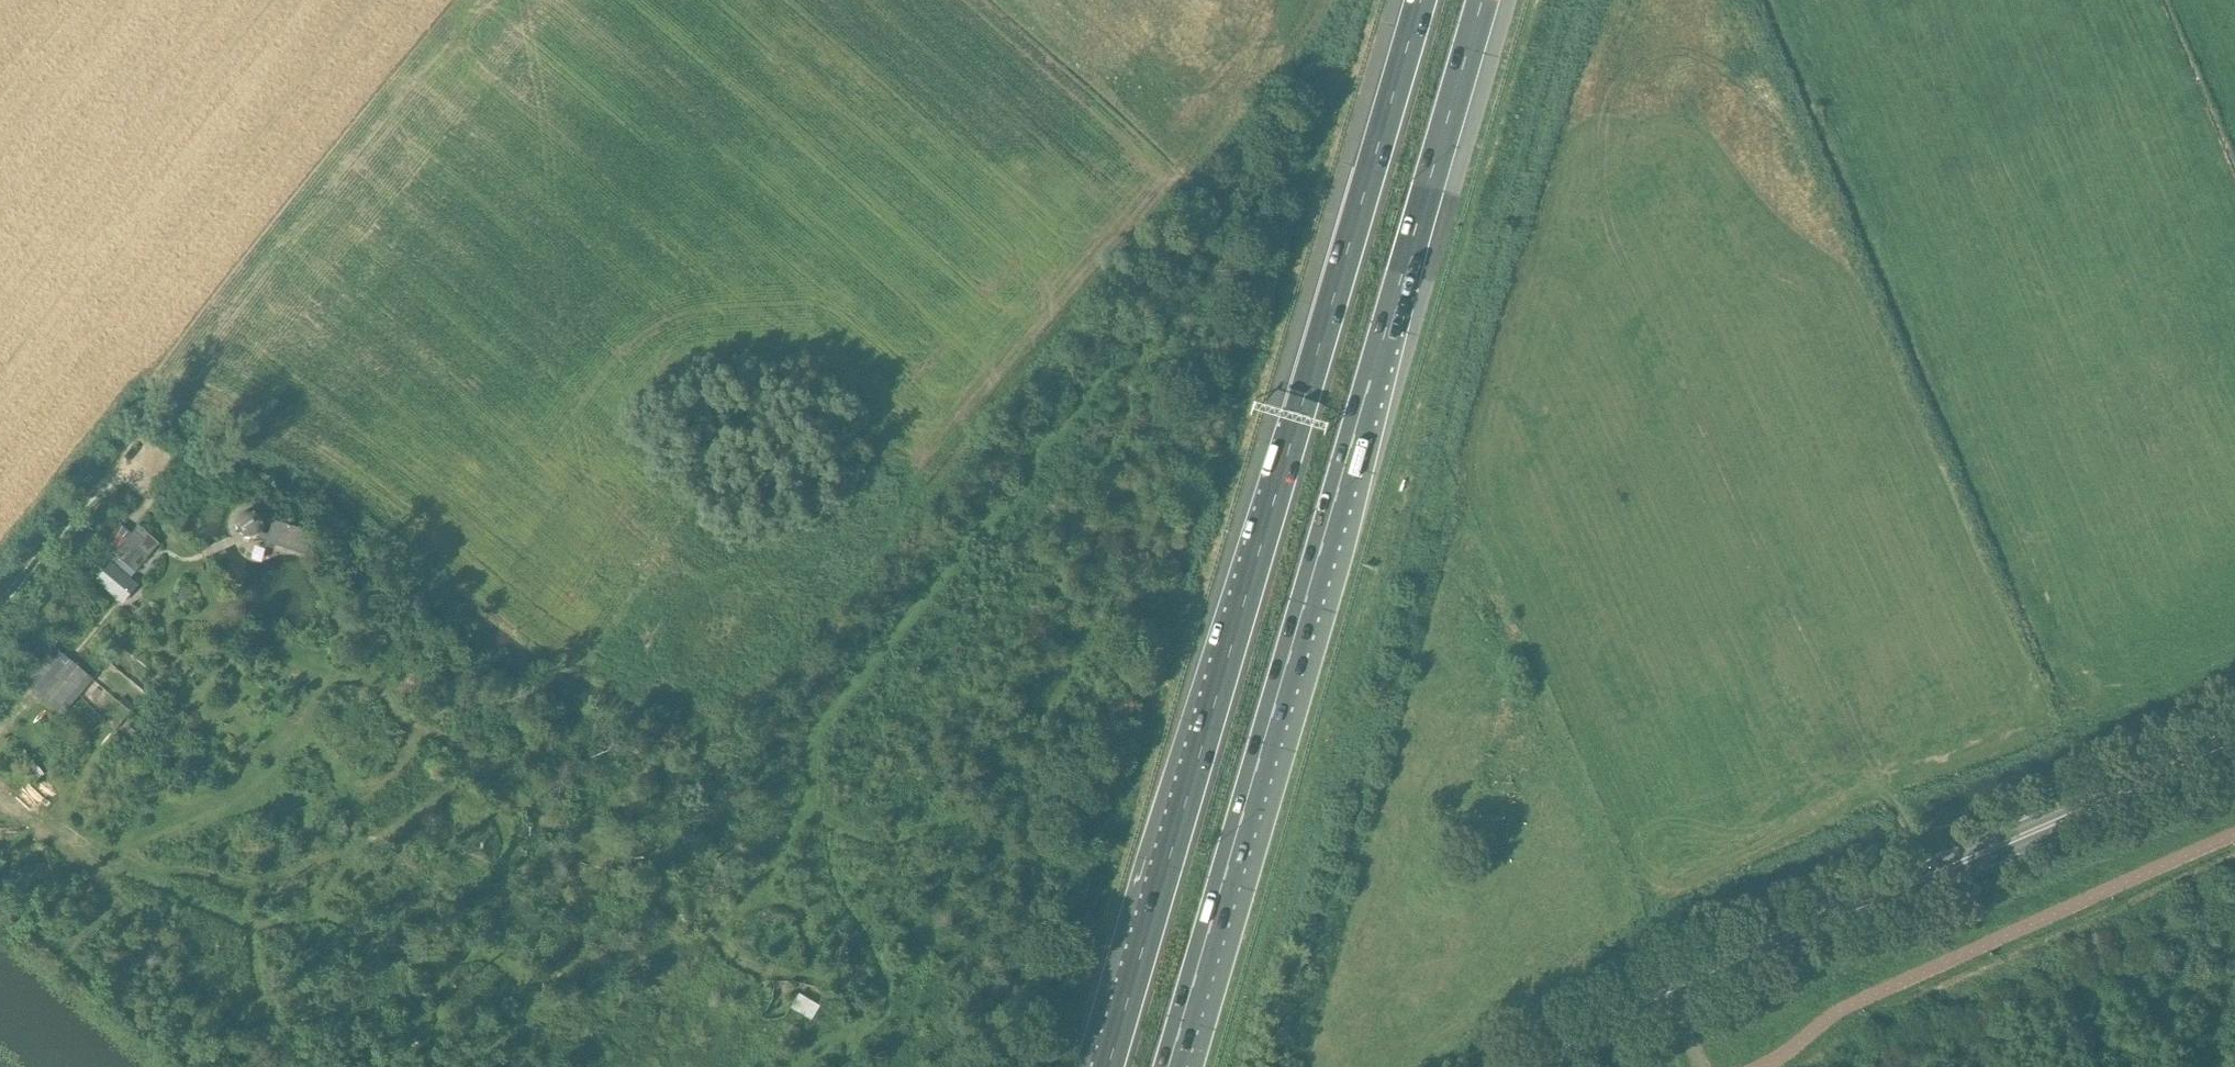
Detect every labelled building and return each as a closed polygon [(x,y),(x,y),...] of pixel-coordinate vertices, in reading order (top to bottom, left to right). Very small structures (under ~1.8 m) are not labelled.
[(238,517),(237,524),(239,531),(242,535),(247,537),(252,537),(259,534),(261,532),(265,532),(265,533),(296,534),(296,517),(265,516),(265,528),(263,528),(263,521),(260,514),(254,510),(246,510),(241,512),(238,517)] [(122,524),(99,550),(113,563),(97,582),(123,605),(141,585),(131,577),(141,566),(124,551),(137,537),(122,524)] [(68,656),(35,691),(63,716),(95,681),(68,656)] [(799,994),(791,1008),(813,1021),(821,1006),(799,994)]
